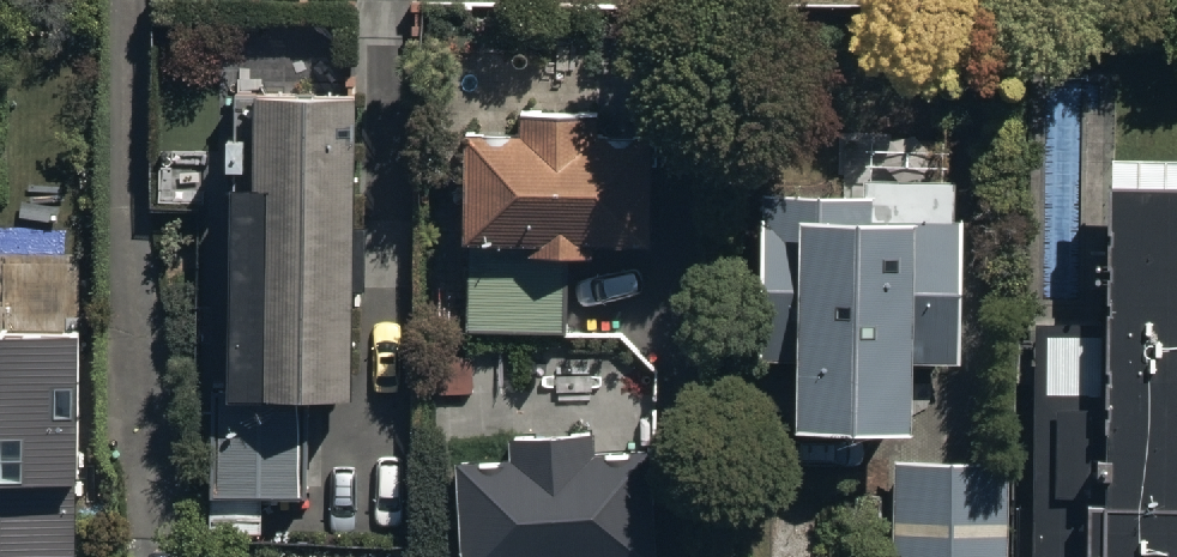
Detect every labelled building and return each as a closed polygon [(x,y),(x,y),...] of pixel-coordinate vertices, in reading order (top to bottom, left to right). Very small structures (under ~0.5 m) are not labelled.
[(307,485),(309,381),(348,381),(351,82),(232,81),(228,376),(214,376),(212,484),(307,485)] [(597,231),(655,231),(656,123),(598,123),(598,100),(523,99),(523,122),(466,122),(465,230),(530,230),(530,241),(597,242),(597,231)] [(1111,138),(1111,166),(1108,165),(1107,311),(1036,311),(1034,556),(1176,556),(1176,138),(1111,138)] [(863,189),(764,187),(761,354),(797,354),(795,415),(913,418),(914,357),(960,358),(964,191),(957,191),(958,174),(863,172),(863,189)] [(75,339),(0,338),(0,556),(73,556),(75,339)] [(648,440),(593,443),(592,421),(515,425),(516,448),(462,451),(469,556),(598,556),(598,553),(654,549),(648,440)] [(895,454),(894,556),(1007,556),(1008,455),(895,454)]
